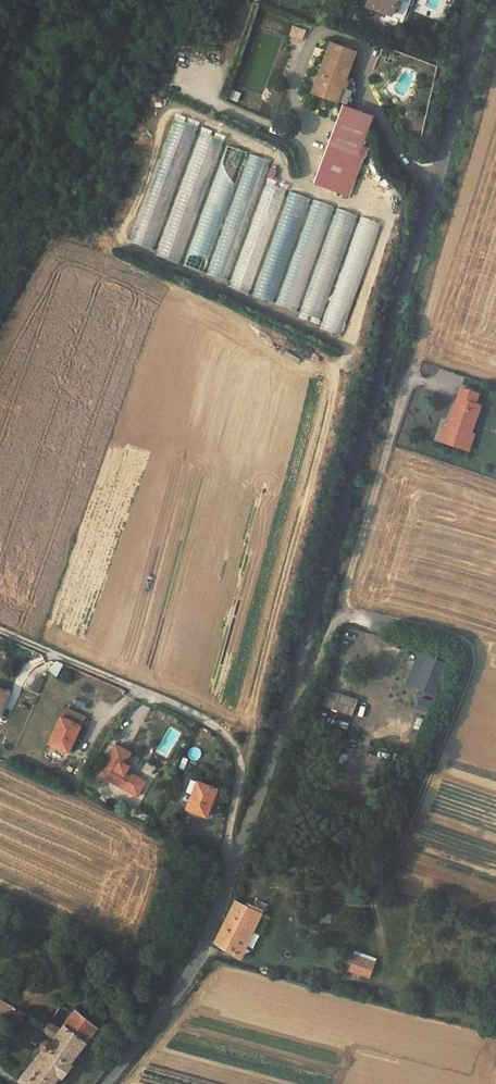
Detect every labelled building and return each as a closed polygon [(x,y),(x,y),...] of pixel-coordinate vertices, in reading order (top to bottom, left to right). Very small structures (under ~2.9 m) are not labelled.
[(366,5),(392,15),(398,0),(368,0),(366,5)] [(320,74),(313,92),(338,100),(347,75),(355,53),(336,45),(324,75),(320,74)] [(338,100),(348,104),(355,85),(355,81),(353,78),(351,76),(347,75),(338,100)] [(347,107),(318,184),(344,193),(358,155),(364,157),(368,147),(361,144),(371,116),(347,107)] [(198,131),(161,256),(182,262),(211,165),(214,166),(223,139),(198,131)] [(267,158),(246,152),(246,151),(224,145),(187,267),(206,273),(206,274),(230,281),(267,158)] [(358,155),(344,193),(351,195),(364,157),(358,155)] [(161,156),(132,241),(151,247),(179,163),(161,156)] [(276,302),(307,196),(286,190),(286,188),(262,181),(231,287),(252,293),(251,295),(276,302)] [(346,335),(377,221),(357,215),(358,214),(334,208),(334,205),(308,199),(279,308),(300,313),(298,318),(322,324),(321,328),(346,335)] [(463,431),(473,402),(467,400),(471,390),(459,386),(449,416),(452,417),(449,426),(443,424),(438,438),(458,445),(463,431)] [(466,448),(472,434),(463,431),(458,445),(466,448)] [(428,660),(422,686),(441,690),(446,665),(428,660)] [(36,675),(31,691),(38,694),(44,678),(36,675)] [(8,692),(0,708),(0,712),(1,712),(10,693),(8,692)] [(103,698),(96,708),(104,714),(111,704),(103,698)] [(66,708),(50,743),(68,752),(84,717),(66,708)] [(116,744),(99,775),(137,796),(146,781),(127,770),(130,765),(125,763),(131,752),(116,744)] [(192,794),(186,809),(207,817),(218,789),(191,778),(186,792),(192,794)] [(230,924),(254,937),(261,921),(235,908),(230,924)] [(350,925),(362,928),(364,920),(364,917),(353,915),(350,925)] [(230,924),(218,950),(217,952),(241,964),(254,937),(230,924)] [(352,952),(345,970),(369,980),(376,962),(352,952)] [(7,1018),(12,1006),(0,1000),(0,1015),(7,1018)] [(21,1003),(16,1000),(12,1006),(17,1008),(18,1009),(21,1003)] [(16,1014),(19,1017),(24,1016),(25,1013),(18,1009),(17,1008),(15,1011),(16,1014)] [(20,1080),(26,1083),(53,1083),(60,1075),(62,1077),(72,1065),(70,1063),(97,1028),(76,1011),(61,1031),(49,1023),(45,1032),(54,1040),(51,1044),(48,1042),(46,1041),(43,1043),(43,1047),(45,1049),(20,1080)] [(28,1021),(41,1030),(45,1023),(32,1016),(28,1021)]
